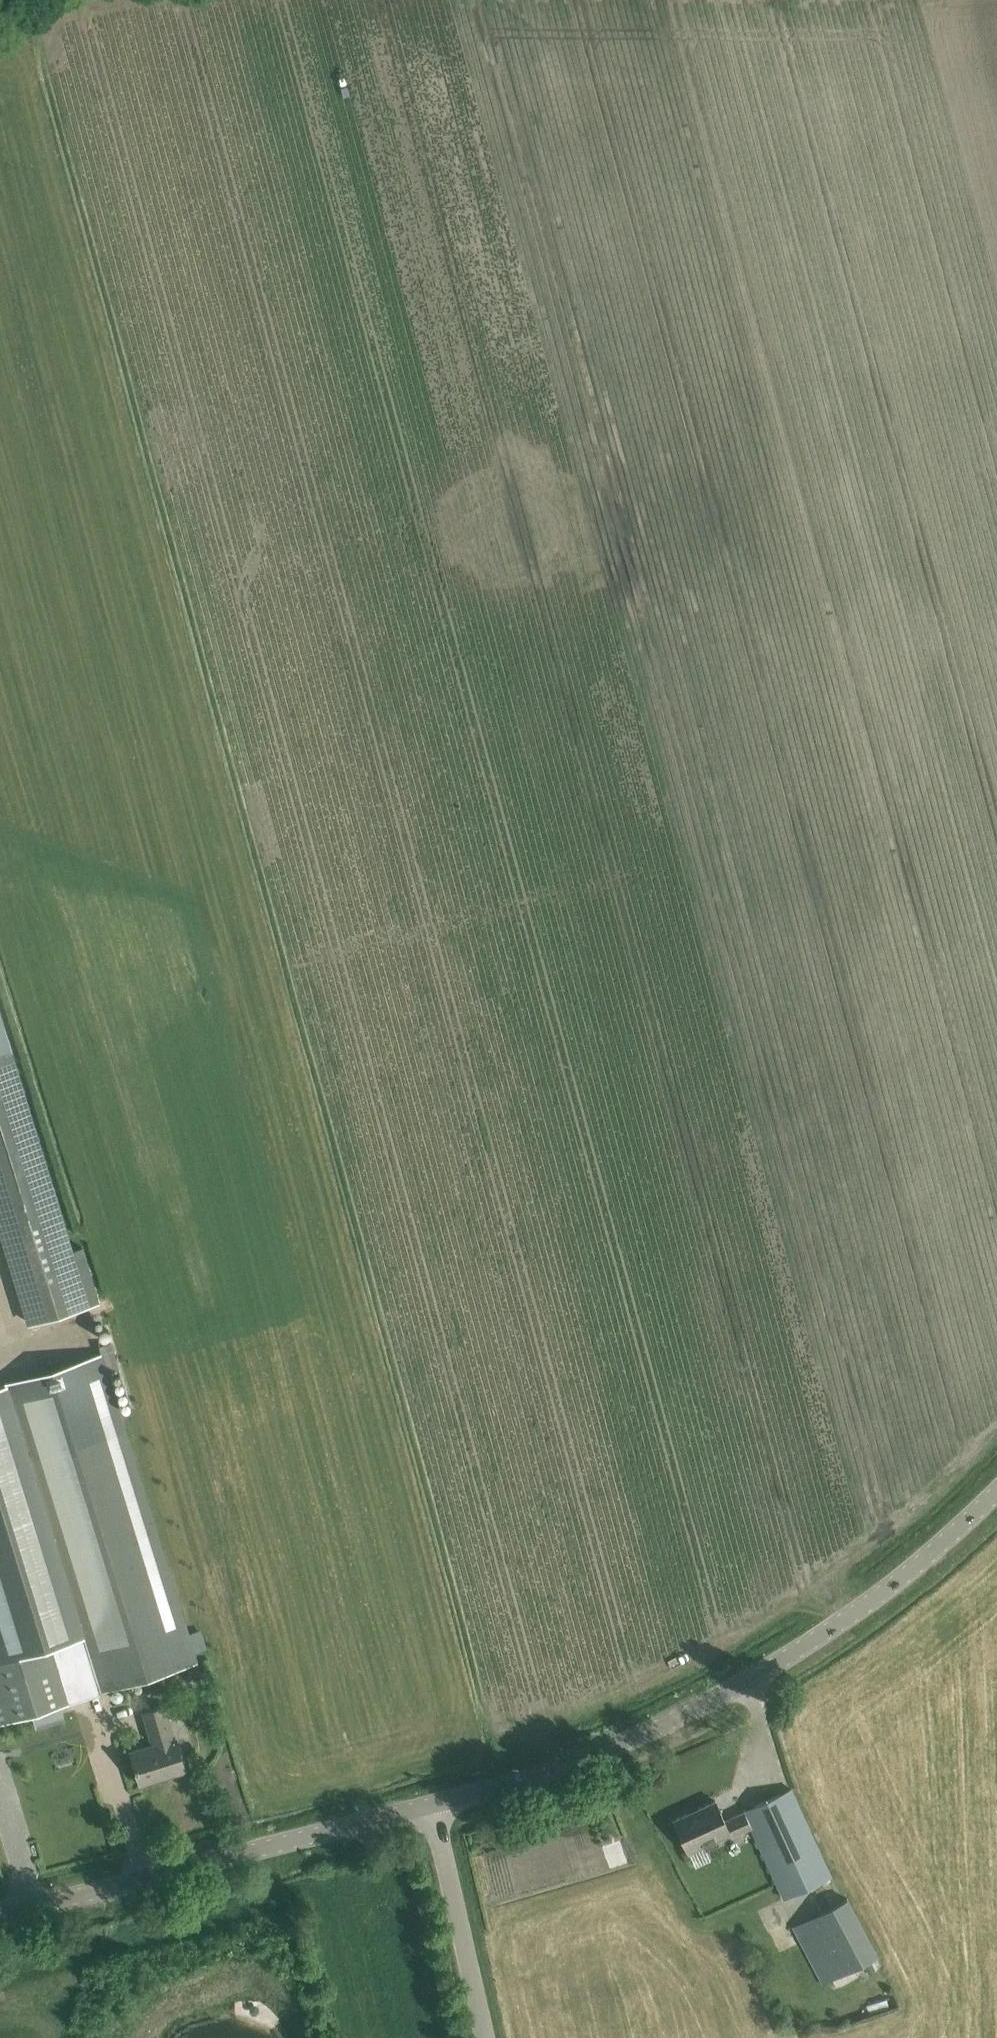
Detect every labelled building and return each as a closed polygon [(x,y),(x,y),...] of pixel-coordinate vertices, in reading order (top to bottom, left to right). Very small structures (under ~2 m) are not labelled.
[(0,1000),(0,1051),(14,1047),(11,1037),(11,1036),(0,1000)] [(87,1310),(27,1048),(0,1054),(0,1226),(23,1324),(87,1310)] [(0,1385),(0,1722),(196,1661),(108,1373),(107,1371),(118,1368),(112,1351),(111,1351),(5,1383),(0,1385)] [(186,1770),(171,1722),(175,1720),(170,1706),(167,1707),(166,1705),(141,1712),(146,1728),(150,1727),(155,1743),(130,1750),(135,1764),(140,1784),(186,1770)] [(743,1810),(744,1811),(751,1826),(784,1897),(831,1875),(791,1788),(743,1810)] [(731,1835),(751,1826),(744,1811),(725,1820),(715,1800),(674,1819),(689,1851),(729,1832),(731,1835)] [(877,1954),(847,1897),(790,1927),(821,1984),(877,1954)] [(872,1961),(865,1965),(870,1974),(877,1970),(872,1961)]
